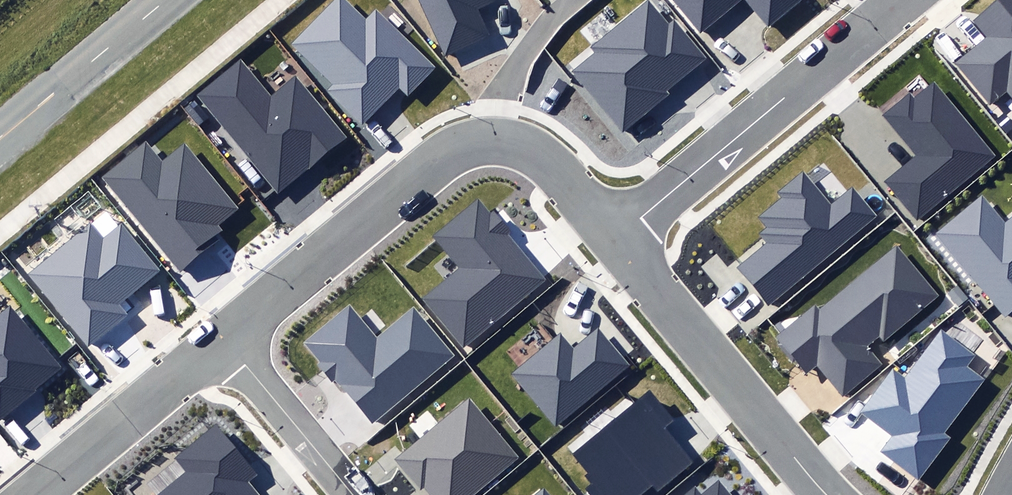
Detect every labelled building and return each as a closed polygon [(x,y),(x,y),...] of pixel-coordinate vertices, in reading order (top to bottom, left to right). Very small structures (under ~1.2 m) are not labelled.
[(365,122),(398,87),(410,98),(440,66),(377,6),(368,16),(350,0),(335,0),(295,43),(337,82),(330,89),(365,122)] [(488,33),(477,8),(493,0),(420,0),(444,53),(488,33)] [(622,133),(671,94),(668,89),(706,59),(675,19),(668,25),(648,0),(591,45),(598,53),(573,73),(622,133)] [(699,35),(742,0),(671,0),(699,35)] [(768,29),(803,0),(744,0),(768,29)] [(1011,99),(1011,0),(999,0),(973,20),(986,36),(955,62),(990,105),(1006,92),(1011,99)] [(196,95),(278,194),(347,137),(296,76),(271,96),(240,58),(196,95)] [(887,182),(917,219),(995,156),(935,82),(915,99),(909,92),(881,115),(917,158),(887,182)] [(104,178),(181,271),(220,240),(217,237),(224,231),(217,224),(236,208),(186,147),(163,166),(145,144),(104,178)] [(739,268),(768,305),(878,216),(854,187),(833,203),(805,170),(778,192),(784,198),(760,217),(769,228),(761,234),(769,243),(739,268)] [(1004,319),(1011,312),(1011,217),(1006,222),(984,194),(935,234),(1004,319)] [(423,300),(464,349),(546,280),(508,234),(512,232),(495,211),(491,214),(479,199),(434,236),(461,268),(423,300)] [(27,273),(87,348),(128,316),(118,303),(159,270),(122,223),(103,238),(90,222),(27,273)] [(817,360),(842,392),(877,364),(863,346),(879,333),(884,339),(939,296),(898,245),(820,306),(817,302),(776,335),(804,370),(817,360)] [(37,390),(35,388),(63,366),(13,302),(0,312),(0,419),(37,390)] [(335,380),(372,424),(454,354),(414,307),(376,339),(350,308),(307,344),(322,362),(318,366),(331,382),(335,380)] [(561,334),(512,374),(555,426),(630,366),(599,328),(574,349),(561,334)] [(877,453),(917,483),(951,438),(945,433),(985,379),(969,367),(977,356),(941,330),(904,379),(893,370),(861,412),(892,434),(877,453)] [(590,494),(639,494),(652,484),(657,490),(692,463),(663,427),(672,419),(649,391),(572,452),(588,472),(586,476),(592,484),(585,489),(590,494)] [(425,487),(432,494),(472,494),(518,457),(470,400),(397,461),(422,490),(425,487)] [(250,481),(258,475),(215,423),(174,456),(188,472),(160,494),(261,494),(250,481)] [(719,479),(701,493),(695,486),(684,494),(732,494),(719,479)]
